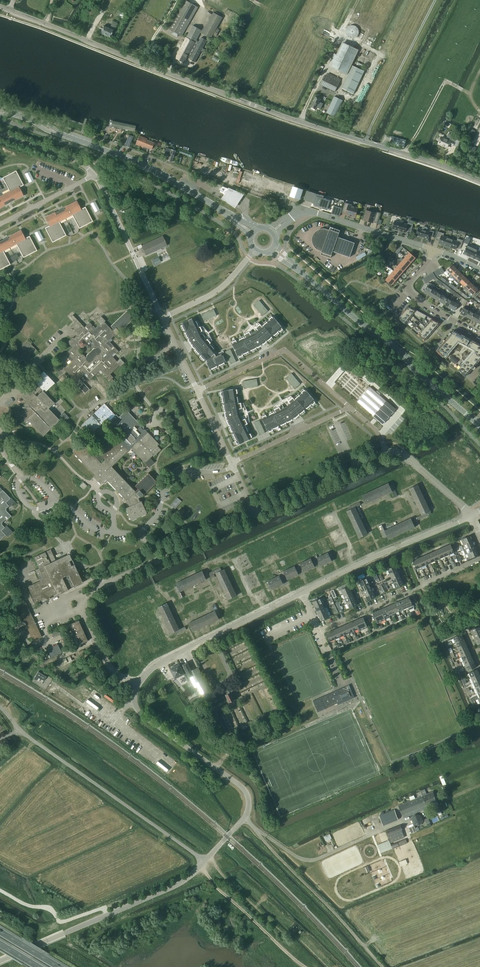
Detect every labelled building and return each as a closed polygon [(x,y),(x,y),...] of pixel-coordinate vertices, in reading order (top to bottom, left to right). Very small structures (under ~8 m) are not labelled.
[(185,0),(183,0),(167,28),(181,36),(198,7),(185,0)] [(214,13),(202,34),(211,39),(212,35),(216,37),(219,30),(216,29),(222,18),(214,13)] [(351,25),(350,25),(350,26),(349,26),(348,27),(347,28),(346,29),(346,30),(346,31),(346,32),(346,33),(346,34),(346,35),(347,36),(347,37),(348,37),(348,38),(349,38),(350,39),(351,39),(352,39),(353,39),(354,39),(355,39),(356,39),(356,38),(357,38),(358,37),(359,36),(359,35),(360,35),(360,34),(360,33),(360,32),(360,31),(360,30),(360,29),(359,29),(359,28),(358,27),(357,26),(356,26),(356,25),(355,25),(354,25),(353,25),(352,25),(351,25)] [(100,33),(110,37),(113,30),(103,26),(100,33)] [(193,26),(184,42),(176,58),(184,63),(188,55),(189,55),(196,41),(202,31),(193,26)] [(190,58),(190,59),(195,62),(200,52),(203,53),(204,51),(202,49),(206,41),(209,43),(210,41),(206,39),(205,41),(201,38),(199,42),(190,58)] [(334,54),(329,66),(347,74),(358,50),(343,43),(337,55),(334,54)] [(342,88),(353,94),(364,71),(353,66),(342,88)] [(324,76),(320,84),(335,92),(340,81),(327,74),(326,77),(324,76)] [(322,96),(317,94),(310,107),(316,109),(317,107),(320,109),(323,104),(319,102),(322,96)] [(327,113),(335,117),(343,100),(334,96),(327,113)] [(109,127),(135,133),(136,125),(110,120),(109,127)] [(441,137),(439,144),(443,146),(444,145),(448,147),(449,144),(453,146),(457,137),(448,134),(446,139),(441,137)] [(137,140),(136,144),(143,147),(144,146),(151,150),(154,143),(146,140),(147,139),(139,136),(137,140)] [(405,142),(391,138),(389,144),(404,148),(405,142)] [(168,160),(172,162),(176,151),(171,150),(167,148),(165,153),(165,154),(170,155),(168,160)] [(9,203),(23,196),(18,188),(23,185),(16,171),(2,178),(10,192),(0,197),(0,207),(9,203)] [(277,185),(274,193),(287,197),(288,194),(291,194),(290,196),(299,199),(302,192),(292,189),(291,193),(288,192),(289,189),(277,185)] [(232,190),(222,186),(220,192),(226,195),(227,195),(230,194),(231,190),(232,190)] [(229,187),(222,198),(235,207),(244,194),(229,187)] [(307,191),(304,200),(315,203),(314,205),(322,207),(322,208),(323,208),(327,209),(330,201),(323,199),(324,196),(321,195),(321,196),(307,191)] [(76,202),(46,217),(50,225),(45,228),(52,242),(66,235),(59,221),(72,214),(79,228),(93,221),(85,207),(80,210),(76,202)] [(346,215),(355,217),(358,208),(352,206),(352,205),(345,202),(342,213),(342,212),(346,213),(346,215)] [(334,206),(331,214),(339,216),(342,209),(334,206)] [(373,211),(373,212),(366,210),(363,220),(373,223),(373,222),(377,223),(380,213),(373,211)] [(392,229),(405,233),(406,231),(411,232),(413,225),(408,223),(407,224),(403,223),(404,222),(400,221),(399,222),(395,221),(392,229)] [(418,228),(416,235),(422,237),(422,236),(424,237),(424,238),(428,239),(429,236),(433,237),(434,231),(431,230),(430,232),(427,231),(427,229),(427,228),(424,227),(422,227),(422,229),(418,228)] [(320,250),(322,250),(322,251),(322,252),(322,250),(332,254),(331,255),(333,252),(350,257),(355,243),(338,237),(339,234),(339,233),(338,235),(329,231),(329,230),(329,231),(327,231),(324,230),(321,230),(318,231),(316,233),(314,235),(313,238),(313,241),(314,244),(315,246),(317,248),(320,250)] [(0,241),(0,270),(10,264),(3,250),(16,243),(23,257),(37,250),(29,236),(24,239),(20,231),(0,241)] [(444,246),(447,247),(450,237),(446,236),(446,237),(443,236),(444,233),(438,231),(435,240),(439,241),(439,243),(445,245),(444,246)] [(162,236),(142,246),(143,249),(144,252),(146,255),(167,245),(164,239),(162,236)] [(450,237),(447,247),(449,248),(449,247),(456,249),(456,247),(460,248),(463,240),(458,238),(457,241),(453,239),(454,239),(450,237)] [(464,242),(461,249),(464,251),(463,254),(474,259),(478,250),(467,246),(468,244),(464,242)] [(406,255),(404,257),(406,258),(411,262),(415,258),(410,253),(407,256),(406,255)] [(406,258),(402,262),(407,267),(411,262),(406,258)] [(398,259),(395,262),(399,265),(398,267),(403,271),(407,267),(402,262),(398,259)] [(452,265),(447,270),(448,271),(449,272),(447,274),(450,276),(456,269),(452,265)] [(398,267),(394,271),(399,276),(403,271),(398,267)] [(391,269),(388,274),(390,276),(395,280),(399,276),(394,271),(391,269)] [(456,269),(450,276),(452,278),(453,276),(456,278),(461,273),(456,269)] [(456,278),(454,280),(458,284),(460,282),(465,277),(461,273),(456,278)] [(386,279),(386,280),(391,285),(395,280),(390,276),(386,279)] [(465,277),(460,282),(465,287),(469,282),(465,277)] [(465,287),(463,288),(468,292),(474,286),(469,282),(465,287)] [(424,292),(424,293),(426,294),(426,293),(429,295),(433,289),(435,286),(429,283),(424,292)] [(474,286),(468,292),(472,296),(473,297),(474,296),(478,292),(479,291),(478,290),(474,286)] [(433,289),(429,295),(434,298),(438,292),(433,289)] [(438,292),(434,298),(439,301),(444,293),(442,292),(441,294),(438,292)] [(444,293),(439,301),(445,304),(448,298),(445,297),(447,295),(444,293)] [(448,298),(445,304),(450,307),(453,301),(448,298)] [(259,300),(253,305),(262,316),(268,311),(259,300)] [(453,301),(450,307),(455,310),(458,304),(453,301)] [(408,306),(405,309),(412,316),(414,313),(421,317),(423,314),(408,306)] [(460,313),(466,316),(471,308),(468,306),(467,309),(464,307),(460,313)] [(466,316),(471,319),(475,313),(472,312),(473,309),(471,308),(466,316)] [(214,309),(201,315),(204,322),(217,316),(214,309)] [(405,309),(401,313),(408,320),(412,316),(405,309)] [(67,362),(68,364),(65,367),(64,366),(59,370),(57,372),(59,375),(62,373),(63,375),(67,380),(69,378),(65,374),(67,372),(75,380),(74,382),(78,386),(81,383),(82,384),(79,387),(85,393),(89,389),(83,383),(82,382),(83,382),(80,379),(79,379),(84,374),(85,373),(87,375),(87,378),(89,380),(94,376),(96,379),(98,377),(95,374),(100,370),(105,376),(104,377),(109,382),(110,381),(114,385),(116,383),(112,379),(113,377),(110,374),(119,366),(120,367),(125,363),(120,358),(117,361),(113,357),(111,355),(114,353),(116,353),(118,351),(110,342),(109,341),(111,338),(114,335),(115,336),(118,334),(120,337),(122,334),(120,332),(134,318),(129,312),(127,311),(126,311),(111,326),(114,329),(112,331),(104,322),(106,321),(102,317),(101,316),(96,321),(99,323),(100,324),(95,328),(94,329),(92,327),(92,324),(90,322),(87,325),(84,327),(81,323),(77,320),(72,315),(71,317),(76,322),(71,326),(71,329),(73,329),(77,333),(77,335),(74,338),(72,338),(71,339),(68,341),(68,344),(70,346),(71,347),(72,347),(66,353),(64,355),(66,356),(69,360),(67,362)] [(401,313),(398,318),(405,324),(408,320),(401,313)] [(471,319),(476,322),(479,316),(475,313),(471,319)] [(236,340),(232,343),(239,357),(243,355),(261,346),(261,345),(263,344),(264,344),(279,331),(280,332),(283,329),(273,316),(269,319),(270,320),(262,326),(260,324),(256,328),(258,330),(256,331),(255,331),(252,333),(253,334),(251,335),(249,332),(244,335),(245,337),(236,341),(236,340)] [(199,327),(195,318),(181,324),(190,343),(191,343),(192,345),(205,361),(207,360),(208,363),(207,363),(210,370),(226,362),(223,355),(222,356),(221,354),(217,356),(215,353),(217,352),(210,344),(211,343),(207,339),(206,340),(204,338),(206,337),(204,334),(202,335),(200,332),(202,331),(200,327),(199,327)] [(432,318),(428,322),(435,329),(440,323),(432,318)] [(428,322),(424,327),(432,333),(435,329),(428,322)] [(424,327),(421,331),(428,337),(432,333),(424,327)] [(454,330),(436,351),(443,358),(458,341),(466,346),(470,339),(454,330)] [(421,331),(417,335),(424,341),(428,337),(421,331)] [(458,370),(465,377),(479,360),(479,344),(472,340),(468,347),(475,350),(458,370)] [(231,349),(226,352),(232,365),(237,362),(231,349)] [(26,402),(21,407),(19,404),(11,412),(19,420),(21,418),(26,424),(29,421),(43,436),(51,429),(60,420),(61,419),(64,423),(69,418),(64,412),(58,417),(59,418),(58,419),(48,408),(54,403),(43,391),(42,391),(37,396),(35,394),(41,388),(45,392),(53,384),(43,372),(34,381),(36,382),(31,387),(30,385),(24,391),(26,392),(21,397),(26,402)] [(291,373),(286,378),(295,389),(300,384),(291,373)] [(257,379),(243,381),(244,389),(258,386),(257,379)] [(103,392),(106,390),(99,382),(96,385),(103,392)] [(370,387),(357,402),(373,416),(375,417),(378,420),(382,424),(395,409),(387,401),(386,401),(370,387)] [(237,445),(252,438),(250,434),(245,425),(247,424),(245,419),(243,420),(240,415),(239,409),(242,408),(241,403),(238,403),(237,393),(237,389),(220,391),(221,396),(222,396),(226,418),(227,417),(228,420),(227,420),(236,440),(235,441),(237,445)] [(316,402),(305,389),(302,392),(302,393),(295,399),(293,398),(289,401),(290,403),(286,407),(281,409),(280,407),(274,410),(275,412),(266,416),(266,415),(262,417),(269,432),(273,430),(273,429),(292,420),(292,419),(294,418),(295,418),(312,404),(312,405),(316,402)] [(76,447),(72,451),(95,476),(94,477),(101,484),(103,482),(104,481),(106,479),(107,481),(105,483),(107,481),(121,495),(124,498),(124,499),(123,499),(123,500),(123,501),(123,502),(123,503),(124,503),(124,504),(125,504),(126,504),(125,508),(125,509),(131,521),(147,513),(141,501),(140,501),(138,498),(143,494),(143,495),(156,482),(154,480),(151,476),(148,473),(135,486),(138,489),(135,491),(111,467),(131,448),(145,463),(144,463),(149,468),(154,462),(150,458),(154,454),(155,455),(161,450),(157,446),(159,444),(145,429),(144,429),(144,428),(144,426),(142,426),(141,426),(141,425),(126,410),(119,417),(116,414),(115,415),(111,410),(104,404),(91,416),(87,420),(82,425),(91,435),(107,418),(110,421),(107,423),(119,436),(100,454),(106,461),(102,464),(95,457),(81,443),(78,446),(76,447)] [(259,420),(254,423),(260,435),(265,433),(259,420)] [(388,483),(383,486),(387,494),(392,492),(395,497),(397,496),(392,484),(389,486),(388,483)] [(409,489),(412,494),(420,490),(418,485),(409,489)] [(383,486),(378,488),(382,497),(387,494),(383,486)] [(6,535),(7,537),(12,532),(6,525),(4,527),(2,524),(2,522),(6,519),(7,520),(11,516),(6,510),(6,508),(9,506),(10,507),(15,502),(11,498),(10,498),(2,490),(0,488),(0,540),(6,535)] [(378,488),(372,490),(377,499),(382,497),(378,488)] [(372,490),(367,493),(371,502),(377,499),(372,490)] [(412,494),(414,499),(423,495),(420,490),(412,494)] [(371,502),(367,493),(362,495),(366,504),(371,502)] [(414,499),(417,504),(425,500),(423,495),(414,499)] [(417,504),(419,510),(428,506),(425,500),(417,504)] [(347,511),(349,516),(358,512),(355,507),(361,505),(359,502),(348,507),(349,510),(347,511)] [(428,506),(419,510),(421,515),(416,517),(417,520),(429,515),(427,512),(430,511),(428,506)] [(349,516),(351,522),(360,518),(358,512),(349,516)] [(351,522),(354,527),(363,523),(360,518),(351,522)] [(411,518),(406,521),(410,529),(415,527),(411,518)] [(406,521),(400,523),(404,532),(410,529),(406,521)] [(354,527),(356,532),(365,528),(363,523),(354,527)] [(400,523),(395,526),(399,534),(404,532),(400,523)] [(394,537),(390,528),(385,531),(382,525),(379,526),(385,538),(387,537),(388,539),(394,537)] [(395,526),(390,528),(394,537),(399,534),(395,526)] [(365,528),(356,532),(359,538),(360,537),(362,536),(367,534),(365,528)] [(461,539),(463,544),(472,541),(470,536),(466,538),(466,537),(461,539)] [(461,545),(463,550),(474,545),(472,541),(463,544),(461,545)] [(451,544),(446,546),(449,554),(454,552),(451,544)] [(465,555),(467,554),(476,550),(474,545),(463,550),(465,555)] [(446,546),(441,549),(445,557),(449,554),(446,546)] [(40,581),(28,587),(35,603),(41,601),(42,603),(50,599),(49,597),(57,593),(58,595),(68,590),(68,588),(73,586),(74,587),(83,583),(82,581),(72,561),(73,561),(70,556),(70,555),(69,554),(67,555),(55,560),(50,549),(44,552),(34,557),(35,559),(39,568),(35,570),(40,581)] [(441,549),(436,551),(440,559),(445,557),(441,549)] [(476,550),(467,554),(469,557),(466,558),(468,561),(478,557),(477,555),(478,555),(476,550)] [(436,551),(432,553),(435,561),(440,559),(436,551)] [(328,552),(322,555),(326,564),(332,561),(331,559),(334,557),(331,552),(328,553),(328,552)] [(432,553),(427,555),(431,563),(435,561),(432,553)] [(313,557),(314,559),(317,565),(320,564),(321,566),(326,564),(322,555),(317,557),(316,556),(313,557)] [(427,555),(422,557),(426,565),(431,563),(427,555)] [(422,557),(418,559),(421,567),(426,565),(422,557)] [(311,558),(305,561),(309,569),(315,567),(315,566),(317,565),(314,559),(312,561),(311,558)] [(421,567),(418,559),(413,561),(416,569),(421,567)] [(301,566),(298,567),(301,573),(304,572),(309,569),(305,561),(300,563),(301,566)] [(387,569),(389,574),(397,570),(395,565),(387,569)] [(295,566),(289,569),(293,577),(299,575),(298,574),(301,573),(298,567),(296,568),(295,566)] [(216,573),(218,578),(227,574),(224,569),(222,570),(220,568),(209,573),(210,576),(216,573)] [(285,573),(282,575),(285,581),(288,579),(288,580),(293,577),(289,569),(284,571),(285,573)] [(389,574),(392,578),(400,575),(397,570),(389,574)] [(202,571),(197,573),(201,582),(206,579),(202,571)] [(197,573),(192,576),(196,584),(201,582),(197,573)] [(218,578),(221,584),(229,580),(227,574),(218,578)] [(279,575),(274,578),(278,587),(283,584),(282,582),(285,581),(282,575),(279,576),(279,575)] [(392,578),(394,583),(402,580),(400,575),(392,578)] [(192,576),(186,578),(191,587),(196,584),(192,576)] [(186,578),(181,581),(185,589),(191,587),(186,578)] [(278,587),(274,578),(268,580),(269,581),(266,582),(268,588),(271,587),(272,589),(278,587)] [(359,581),(361,586),(369,583),(367,578),(359,581)] [(221,584),(223,589),(232,585),(229,580),(221,584)] [(402,580),(394,583),(396,588),(404,585),(402,580)] [(185,589),(181,581),(176,583),(177,586),(175,587),(180,599),(183,597),(180,592),(185,589)] [(343,594),(351,591),(349,586),(348,586),(347,583),(338,587),(339,590),(341,589),(343,594)] [(361,586),(363,591),(371,587),(369,583),(361,586)] [(223,589),(226,594),(234,590),(232,585),(223,589)] [(363,591),(365,596),(373,592),(371,587),(363,591)] [(234,590),(226,594),(228,599),(237,595),(234,590)] [(343,594),(345,599),(353,595),(351,591),(343,594)] [(373,592),(365,596),(367,601),(378,596),(375,591),(373,592)] [(345,599),(347,604),(355,600),(353,595),(345,599)] [(409,597),(404,599),(408,607),(409,610),(414,608),(409,597)] [(321,598),(313,602),(315,606),(323,603),(321,598)] [(404,599),(400,601),(403,609),(408,607),(404,599)] [(355,600),(347,604),(349,608),(357,605),(355,600)] [(25,601),(16,605),(33,641),(42,637),(25,601)] [(400,601),(395,603),(398,611),(403,609),(400,601)] [(323,603),(315,606),(317,611),(325,608),(327,607),(325,602),(323,603)] [(158,607),(161,612),(169,608),(167,603),(158,607)] [(395,603),(390,605),(394,613),(398,611),(395,603)] [(215,611),(210,613),(214,622),(219,619),(218,617),(221,615),(215,604),(212,605),(215,611)] [(390,605),(386,607),(389,615),(394,613),(390,605)] [(386,607),(381,609),(384,617),(385,617),(386,619),(390,617),(389,615),(386,607)] [(161,612),(163,618),(172,614),(169,608),(161,612)] [(325,608),(317,611),(319,616),(327,613),(325,608)] [(381,609),(377,611),(381,621),(386,619),(385,617),(384,617),(381,609)] [(381,621),(377,611),(372,613),(373,613),(372,614),(372,615),(373,615),(377,623),(381,621)] [(327,613),(319,616),(321,621),(331,616),(329,612),(327,613)] [(210,613),(205,616),(209,624),(214,622),(210,613)] [(163,618),(166,623),(174,619),(172,614),(163,618)] [(205,616),(199,618),(203,627),(209,624),(205,616)] [(363,617),(359,619),(363,629),(368,627),(364,619),(365,618),(364,617),(363,617)] [(199,618),(194,621),(198,629),(203,627),(199,618)] [(166,623),(168,628),(177,624),(174,619),(166,623)] [(359,619),(355,621),(358,629),(359,631),(363,629),(359,619)] [(78,620),(66,626),(75,646),(88,641),(78,620)] [(198,629),(194,621),(189,623),(193,632),(198,629)] [(355,621),(350,623),(354,631),(358,629),(355,621)] [(350,623),(345,625),(349,633),(354,631),(350,623)] [(177,624),(168,628),(171,633),(174,632),(175,635),(186,629),(185,627),(179,629),(177,624)] [(345,625),(341,627),(344,635),(349,633),(345,625)] [(471,630),(473,635),(479,632),(479,626),(471,630)] [(341,627),(336,629),(340,637),(344,635),(341,627)] [(336,629),(331,631),(335,639),(340,637),(336,629)] [(335,639),(331,631),(326,633),(330,641),(335,639)] [(453,638),(455,643),(464,639),(462,634),(453,638)] [(279,635),(266,642),(271,652),(281,672),(284,670),(296,693),(288,698),(300,723),(317,716),(316,713),(318,712),(312,701),(330,693),(330,695),(333,694),(334,695),(345,691),(343,688),(343,687),(342,685),(321,692),(315,687),(316,685),(290,651),(288,652),(284,646),(279,635)] [(455,643),(457,647),(466,643),(464,639),(455,643)] [(458,650),(459,652),(468,648),(466,643),(457,647),(455,648),(456,650),(458,650)] [(47,650),(51,657),(61,652),(58,645),(47,650)] [(459,652),(461,657),(470,653),(468,648),(459,652)] [(461,657),(463,661),(472,658),(470,653),(461,657)] [(463,661),(465,666),(474,662),(472,658),(463,661)] [(474,662),(465,666),(468,671),(476,667),(474,662)] [(190,688),(194,686),(188,672),(191,671),(187,663),(183,665),(183,666),(181,667),(179,664),(175,666),(174,666),(171,667),(171,668),(170,669),(171,669),(170,670),(172,673),(175,679),(184,674),(190,688)] [(188,672),(194,686),(201,701),(210,697),(208,693),(210,691),(198,667),(191,671),(188,672)] [(469,673),(471,678),(479,674),(477,669),(469,673)] [(39,677),(44,681),(47,676),(39,671),(34,678),(37,680),(39,677)] [(473,683),(479,680),(479,676),(479,674),(471,678),(473,683)] [(330,693),(312,701),(318,712),(337,704),(338,705),(355,698),(349,685),(343,687),(343,688),(345,691),(334,695),(333,694),(330,695),(330,693)] [(234,700),(235,700),(231,692),(226,695),(229,703),(230,702),(232,706),(236,704),(234,700)] [(411,801),(398,806),(402,815),(432,803),(437,801),(433,792),(426,794),(425,789),(420,791),(420,792),(422,795),(421,795),(421,796),(415,799),(414,796),(409,798),(411,801)] [(398,819),(394,809),(379,816),(383,825),(398,819)] [(415,814),(411,819),(414,824),(420,825),(423,820),(421,815),(415,814)] [(405,837),(402,830),(403,830),(400,825),(386,831),(391,843),(405,837)] [(389,840),(378,845),(381,853),(392,848),(389,840)] [(406,840),(392,846),(392,848),(393,849),(407,843),(406,840)]
